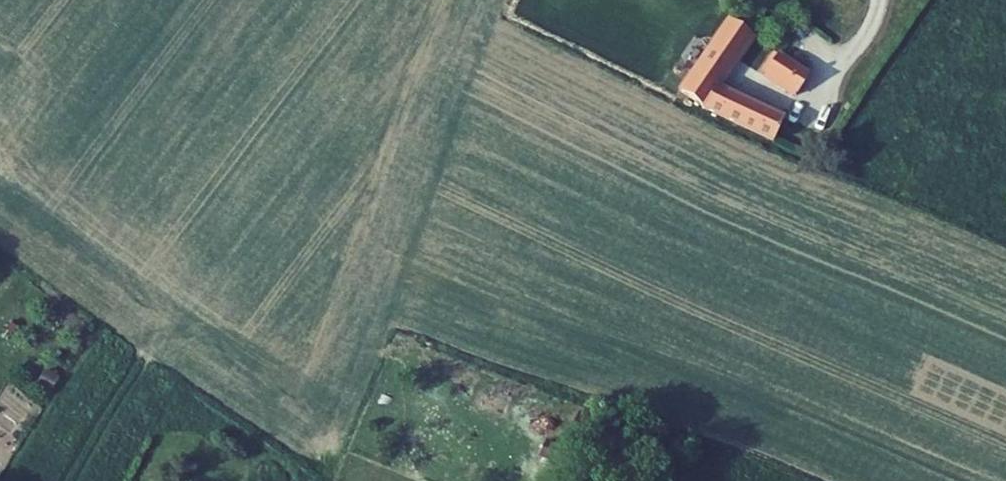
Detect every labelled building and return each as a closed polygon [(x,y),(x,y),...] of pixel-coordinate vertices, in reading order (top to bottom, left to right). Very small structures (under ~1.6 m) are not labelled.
[(745,3),(698,77),(789,116),(799,97),(734,67),(752,38),(817,73),(829,52),(745,3)]
